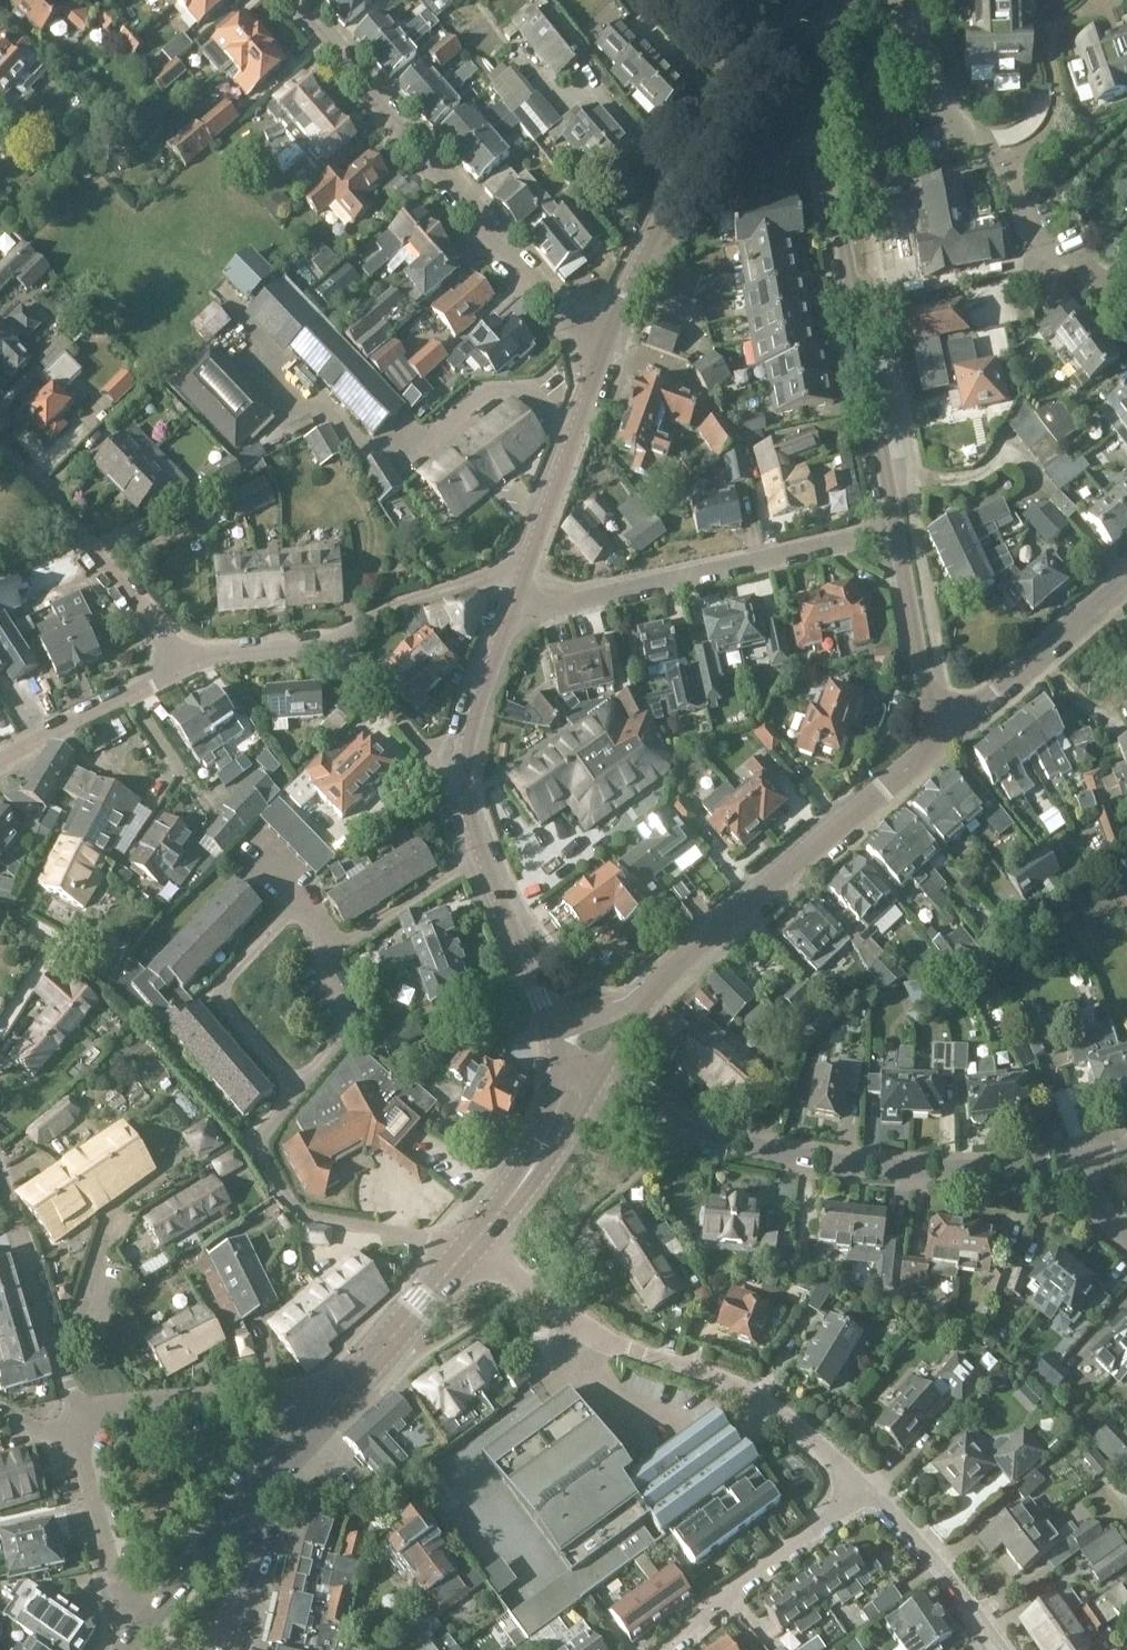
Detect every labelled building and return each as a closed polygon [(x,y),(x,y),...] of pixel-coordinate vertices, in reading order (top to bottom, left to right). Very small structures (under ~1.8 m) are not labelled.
[(60,14),(83,36),(87,31),(88,33),(92,29),(90,28),(96,21),(97,20),(76,0),(69,0),(60,9),(50,0),(17,0),(13,4),(43,32),(60,14)] [(162,1),(170,11),(178,4),(182,0),(158,0),(160,3),(162,1)] [(178,4),(197,26),(228,0),(182,0),(178,4)] [(328,8),(337,0),(321,0),(328,8)] [(328,8),(343,26),(374,0),(337,0),(328,8)] [(422,7),(428,12),(435,21),(460,1),(459,0),(416,0),(422,7)] [(998,82),(999,95),(1031,94),(1031,86),(1052,85),(1072,79),(1076,92),(1092,87),(1097,103),(1124,94),(1122,86),(1126,85),(1126,39),(1113,0),(970,0),(970,6),(971,6),(972,36),(971,36),(972,67),(992,66),(993,83),(998,82)] [(588,54),(569,31),(550,7),(548,8),(543,1),(513,25),(518,32),(556,79),(588,54)] [(4,27),(12,19),(0,6),(0,22),(4,27)] [(427,13),(428,12),(422,7),(413,14),(418,21),(427,13)] [(110,9),(97,20),(96,21),(106,32),(119,20),(110,9)] [(354,39),(371,59),(409,26),(406,23),(402,27),(399,23),(392,28),(380,15),(354,39)] [(221,78),(226,73),(233,68),(265,41),(256,31),(256,26),(252,20),(246,19),(244,17),(241,20),(238,17),(232,17),(216,31),(215,37),(218,40),(212,44),(200,53),(221,78)] [(413,31),(409,26),(371,59),(389,78),(415,55),(406,45),(413,39),(410,35),(413,31)] [(123,51),(125,49),(137,39),(130,30),(115,42),(123,51)] [(432,48),(428,53),(448,36),(443,30),(427,43),(432,48)] [(162,53),(171,64),(175,61),(193,46),(183,35),(162,53)] [(463,53),(448,36),(428,53),(430,56),(429,57),(442,71),(463,53)] [(39,59),(17,38),(7,49),(0,43),(0,100),(39,59)] [(145,47),(137,39),(125,49),(133,58),(145,47)] [(273,51),(265,41),(233,68),(226,73),(246,97),(284,64),(283,63),(283,57),(279,52),(273,51)] [(629,86),(635,91),(662,65),(643,45),(612,75),(626,89),(629,86)] [(186,74),(175,61),(171,64),(151,81),(162,94),(186,74)] [(453,77),(415,109),(432,130),(458,108),(463,113),(479,99),(474,93),(459,105),(451,96),(478,73),(470,64),(454,78),(453,77)] [(488,89),(502,105),(510,114),(519,125),(534,142),(545,132),(555,144),(561,138),(578,157),(581,154),(603,178),(615,168),(599,150),(603,148),(572,113),(556,127),(554,125),(558,123),(512,68),(508,72),(503,65),(483,82),(488,89)] [(684,88),(662,65),(635,91),(657,115),(684,88)] [(425,66),(398,89),(415,109),(453,77),(450,74),(443,79),(440,76),(436,79),(425,66)] [(280,125),(286,133),(286,134),(308,115),(302,108),(302,103),(315,92),(302,76),(271,102),(273,104),(270,107),(267,113),(276,124),(280,123),(281,122),(280,125)] [(308,115),(286,134),(294,143),(302,137),(316,125),(322,132),(328,132),(340,121),(319,97),(315,92),(302,103),(302,108),(308,115)] [(214,145),(212,143),(238,120),(225,104),(198,127),(194,122),(166,146),(186,169),(214,145)] [(468,111),(439,138),(459,160),(488,134),(487,133),(492,129),(495,132),(501,127),(500,127),(502,125),(500,122),(510,114),(502,105),(490,116),(493,120),(484,128),(468,111)] [(599,150),(615,168),(633,151),(595,107),(584,116),(577,108),(572,113),(603,148),(599,150)] [(500,122),(502,125),(509,134),(519,125),(510,114),(500,122)] [(354,137),(340,121),(328,132),(322,132),(316,125),(302,137),(294,143),(297,146),(317,170),(354,137)] [(286,133),(280,125),(263,133),(268,142),(286,133)] [(488,134),(459,160),(479,182),(508,156),(491,138),(495,133),(495,132),(492,129),(487,133),(488,134)] [(664,133),(657,140),(666,149),(675,140),(669,133),(664,133)] [(316,215),(335,199),(355,223),(369,211),(360,200),(388,177),(369,155),(342,179),(334,170),(320,182),(322,185),(304,201),(316,215)] [(113,164),(121,173),(130,164),(122,156),(113,164)] [(558,275),(566,284),(588,266),(580,257),(536,202),(518,180),(518,179),(507,167),(483,187),(494,200),(518,228),(529,241),(557,275),(558,275)] [(1113,194),(1126,201),(1126,200),(1126,170),(1113,194)] [(536,202),(580,257),(602,239),(573,203),(560,213),(525,173),(518,179),(518,180),(536,202)] [(911,190),(919,236),(967,227),(959,182),(943,185),(943,184),(911,190)] [(281,198),(277,194),(263,207),(275,221),(293,205),(284,195),(281,198)] [(736,246),(739,245),(788,236),(803,233),(796,198),(729,209),(736,246)] [(369,280),(386,266),(430,227),(415,210),(389,233),(374,245),(382,254),(362,271),(369,280)] [(996,222),(967,227),(919,236),(920,243),(916,244),(920,266),(924,266),(926,278),(959,272),(958,269),(1003,261),(996,222)] [(405,263),(413,273),(445,245),(430,227),(386,266),(393,274),(405,263)] [(788,236),(739,245),(744,267),(793,258),(788,236)] [(14,279),(18,275),(35,258),(34,256),(35,256),(22,243),(0,265),(0,293),(14,279)] [(445,245),(413,273),(409,276),(348,329),(342,334),(367,362),(393,339),(391,338),(414,317),(410,313),(444,283),(459,270),(454,264),(459,261),(445,245)] [(340,264),(327,249),(311,263),(324,278),(340,264)] [(35,258),(18,275),(32,288),(50,271),(36,257),(35,258)] [(744,268),(748,292),(797,283),(793,258),(744,267),(744,268)] [(248,261),(221,288),(248,316),(276,289),(248,261)] [(678,265),(667,291),(680,296),(690,270),(678,265)] [(315,293),(329,309),(361,282),(347,266),(315,293)] [(690,270),(680,296),(692,301),(701,275),(690,270)] [(492,300),(488,296),(493,292),(482,279),(477,283),(473,279),(453,296),(450,293),(431,310),(455,337),(474,321),(471,317),(492,300)] [(745,299),(748,318),(807,308),(803,282),(797,283),(748,292),(744,292),(745,299)] [(1069,299),(1061,288),(1029,294),(1032,311),(1062,305),(1069,299)] [(1064,366),(1066,365),(1102,338),(1085,316),(1083,317),(1072,303),(1045,323),(1056,337),(1055,339),(1064,351),(1057,356),(1064,366)] [(3,335),(7,339),(23,323),(25,325),(33,318),(22,306),(7,321),(12,326),(3,335)] [(750,328),(752,343),(811,332),(807,308),(748,318),(750,328)] [(935,340),(962,333),(963,333),(958,308),(908,320),(913,344),(935,340)] [(12,344),(21,335),(26,340),(40,327),(42,329),(51,320),(43,312),(35,319),(33,318),(25,325),(23,323),(7,339),(0,347),(0,370),(1,369),(11,379),(29,361),(12,344)] [(335,314),(324,322),(337,334),(338,337),(342,334),(348,329),(335,314)] [(335,336),(337,334),(324,322),(322,320),(314,328),(295,346),(291,350),(373,437),(402,409),(370,377),(373,375),(335,336)] [(648,347),(659,351),(669,325),(657,320),(648,347)] [(496,375),(531,344),(512,321),(503,329),(502,328),(494,335),(486,327),(468,343),(496,375)] [(672,356),(681,329),(669,325),(659,351),(672,356)] [(766,366),(766,365),(815,357),(816,356),(811,332),(752,343),(757,368),(766,366)] [(37,362),(47,372),(65,355),(74,346),(64,336),(37,362)] [(1066,365),(1075,376),(1073,377),(1074,378),(1071,381),(1071,385),(1077,393),(1119,361),(1102,338),(1066,365)] [(925,394),(948,388),(945,375),(943,375),(941,365),(935,340),(913,344),(925,394)] [(399,394),(418,379),(407,368),(408,367),(403,360),(406,357),(393,342),(369,363),(381,378),(384,376),(399,394)] [(407,368),(418,379),(422,383),(448,360),(433,344),(408,367),(407,368)] [(170,388),(237,457),(274,422),(207,353),(170,388)] [(713,353),(702,360),(720,386),(731,378),(713,353)] [(816,356),(815,357),(766,365),(766,366),(770,390),(829,380),(824,354),(816,356)] [(53,441),(68,427),(60,419),(73,407),(61,394),(83,373),(65,355),(47,372),(41,380),(51,391),(28,413),(34,419),(33,420),(53,441)] [(708,394),(720,386),(702,360),(691,368),(708,394)] [(956,362),(941,365),(943,375),(945,375),(948,388),(959,386),(965,410),(1000,402),(992,364),(958,372),(956,362)] [(137,386),(122,372),(102,392),(117,406),(137,386)] [(631,405),(630,407),(666,420),(690,429),(701,400),(639,377),(629,404),(631,405)] [(833,405),(829,380),(770,390),(775,415),(833,405)] [(411,411),(431,393),(422,383),(402,400),(411,411)] [(1115,434),(1126,425),(1126,389),(1105,405),(1107,406),(1099,412),(1115,434)] [(1021,397),(1006,422),(1014,434),(1037,417),(1033,413),(1021,397)] [(512,400),(465,438),(499,480),(509,473),(516,467),(545,440),(512,400)] [(1051,405),(1033,413),(1037,417),(1044,427),(1048,433),(1070,417),(1060,404),(1053,409),(1051,405)] [(649,478),(654,463),(664,467),(673,442),(668,435),(661,433),(666,420),(630,407),(615,448),(638,457),(632,472),(649,478)] [(724,457),(742,444),(738,437),(728,421),(724,415),(698,433),(718,461),(724,457)] [(738,437),(762,432),(766,432),(763,415),(728,421),(738,437)] [(1037,417),(1014,434),(1022,444),(1044,427),(1037,417)] [(1048,433),(1051,436),(1058,446),(1079,429),(1070,417),(1048,433)] [(346,454),(330,425),(304,440),(321,468),(346,454)] [(1115,434),(1114,434),(1126,451),(1126,425),(1115,434)] [(92,466),(114,489),(116,486),(154,448),(155,448),(133,426),(124,436),(92,466)] [(1022,444),(1029,453),(1051,436),(1048,433),(1044,427),(1022,444)] [(754,451),(762,479),(796,468),(795,467),(793,459),(820,450),(812,430),(754,451)] [(744,446),(764,437),(762,432),(738,437),(742,444),(743,444),(744,446)] [(1029,453),(1037,463),(1058,447),(1058,446),(1051,436),(1029,453)] [(484,490),(499,480),(465,438),(419,476),(454,518),(486,492),(484,490)] [(730,487),(751,482),(742,444),(724,457),(730,487)] [(266,457),(259,445),(236,459),(243,470),(266,457)] [(1037,463),(1044,473),(1066,457),(1058,447),(1037,463)] [(190,484),(155,448),(114,489),(137,513),(150,500),(161,512),(190,484)] [(945,466),(955,464),(952,450),(942,452),(945,466)] [(827,495),(858,488),(851,455),(839,458),(843,474),(824,479),(827,495)] [(404,488),(383,456),(357,473),(378,505),(404,488)] [(1066,457),(1044,473),(1052,483),(1074,467),(1072,465),(1066,457)] [(1082,458),(1072,465),(1074,467),(1080,476),(1089,469),(1082,458)] [(212,494),(246,476),(232,460),(202,477),(212,494)] [(244,470),(246,473),(250,480),(267,470),(262,461),(244,470)] [(695,475),(688,464),(679,470),(686,482),(695,475)] [(816,507),(805,464),(795,467),(796,468),(762,479),(769,503),(772,518),(803,510),(804,510),(816,507)] [(1052,483),(1059,493),(1081,476),(1080,476),(1074,467),(1052,483)] [(692,508),(698,537),(741,528),(734,491),(707,496),(697,476),(688,482),(681,488),(692,508)] [(276,503),(264,478),(231,493),(243,519),(276,503)] [(1001,483),(998,479),(993,483),(995,487),(1001,483)] [(1118,492),(1112,485),(1103,493),(1126,522),(1126,485),(1118,492)] [(1078,512),(1059,493),(1049,503),(1068,522),(1078,512)] [(1126,532),(1126,522),(1103,493),(1082,511),(1111,546),(1126,532)] [(581,512),(563,528),(594,563),(612,547),(597,529),(602,525),(604,527),(615,515),(597,495),(585,505),(586,506),(586,508),(589,511),(584,516),(581,512)] [(928,533),(936,550),(992,523),(993,524),(1001,521),(1010,517),(1002,501),(963,519),(962,517),(928,533)] [(1068,525),(1048,504),(1028,523),(1048,544),(1068,525)] [(654,518),(625,540),(637,556),(667,534),(654,518)] [(993,524),(996,530),(1003,527),(1001,521),(993,524)] [(992,523),(936,550),(943,567),(978,551),(975,544),(998,534),(996,530),(993,524),(992,523)] [(951,584),(989,566),(1008,557),(1008,556),(1004,548),(982,559),(978,551),(943,567),(951,584)] [(297,552),(301,606),(341,603),(337,549),(297,552)] [(1008,557),(989,566),(951,584),(959,601),(994,584),(990,577),(1000,572),(1004,581),(1014,567),(1020,551),(1008,556),(1008,557)] [(297,552),(257,556),(261,609),(301,606),(297,552)] [(1024,578),(1014,567),(1004,581),(997,592),(1005,595),(1015,606),(1022,600),(1033,613),(1054,594),(1061,594),(1073,584),(1074,581),(1051,555),(1024,578)] [(219,613),(261,609),(257,556),(214,559),(219,613)] [(4,615),(21,609),(9,576),(0,579),(0,617),(4,615)] [(837,628),(851,625),(855,644),(868,641),(860,606),(865,605),(861,585),(828,593),(837,628)] [(51,607),(57,620),(81,668),(100,659),(93,645),(103,640),(79,593),(51,607)] [(833,629),(837,628),(828,593),(796,600),(803,629),(791,632),(795,651),(821,645),(819,636),(834,633),(833,629)] [(413,612),(414,613),(424,628),(427,630),(429,629),(432,631),(433,633),(437,638),(439,637),(439,638),(449,630),(451,631),(470,640),(486,607),(474,595),(426,614),(423,608),(413,612)] [(744,607),(732,609),(742,654),(765,648),(764,643),(769,642),(760,603),(757,604),(753,600),(745,602),(744,607)] [(715,676),(716,679),(722,678),(717,654),(718,654),(719,659),(742,654),(732,609),(703,616),(710,645),(694,648),(701,679),(715,676)] [(410,637),(424,628),(414,613),(399,621),(410,637)] [(6,672),(10,679),(14,676),(18,682),(38,668),(19,640),(10,627),(4,617),(3,616),(0,617),(0,676),(6,672)] [(29,618),(10,627),(19,640),(35,631),(29,618)] [(60,679),(81,668),(57,620),(39,628),(45,640),(42,642),(60,679)] [(647,672),(665,668),(666,674),(665,674),(669,693),(642,699),(649,714),(653,724),(663,722),(659,705),(667,704),(670,717),(677,715),(677,714),(697,710),(697,711),(706,709),(707,708),(706,703),(701,679),(690,681),(687,670),(681,672),(679,663),(678,664),(673,642),(676,642),(673,627),(669,628),(669,624),(638,631),(647,672)] [(383,673),(396,690),(447,648),(437,638),(433,633),(422,641),(414,648),(411,645),(396,657),(399,661),(383,673)] [(574,644),(586,692),(613,686),(603,643),(596,644),(594,639),(574,644)] [(572,695),(586,692),(574,644),(554,648),(556,654),(548,656),(558,698),(552,704),(545,695),(531,707),(549,730),(564,719),(580,707),(572,695)] [(439,679),(461,661),(447,648),(396,690),(408,704),(425,691),(427,694),(442,682),(439,679)] [(873,651),(875,665),(893,664),(892,649),(873,651)] [(819,682),(819,664),(794,665),(794,683),(819,682)] [(715,676),(701,679),(706,703),(720,700),(716,679),(715,676)] [(322,719),(319,685),(267,689),(269,722),(322,719)] [(810,713),(811,713),(847,727),(856,731),(867,702),(829,688),(826,698),(817,695),(810,713)] [(636,689),(617,699),(629,724),(649,714),(642,699),(636,689)] [(215,691),(193,705),(224,749),(245,734),(215,691)] [(581,706),(580,707),(564,719),(574,731),(507,778),(541,827),(568,808),(587,833),(670,774),(672,760),(667,750),(666,750),(653,724),(649,714),(629,724),(628,724),(610,701),(581,706)] [(1042,701),(1024,715),(1059,774),(1061,777),(1072,772),(1055,741),(1061,736),(1042,701)] [(264,715),(255,703),(244,710),(253,723),(264,715)] [(202,764),(207,770),(214,764),(220,773),(233,764),(223,750),(224,749),(193,705),(169,722),(191,753),(200,766),(202,764)] [(331,742),(347,726),(345,724),(347,720),(338,711),(312,738),(324,749),(331,742)] [(747,711),(740,713),(737,719),(738,725),(744,729),(751,727),(754,722),(753,715),(747,711)] [(847,727),(819,716),(811,713),(807,724),(802,723),(797,737),(801,739),(797,750),(814,756),(817,747),(837,755),(847,727)] [(1024,715),(1006,730),(1025,765),(1035,757),(1041,767),(1049,780),(1059,774),(1024,715)] [(753,734),(770,754),(783,743),(770,728),(766,724),(753,734)] [(1095,744),(1090,729),(1070,736),(1081,768),(1096,763),(1090,746),(1095,744)] [(1006,730),(990,742),(1023,796),(1023,797),(1034,789),(1026,780),(1020,769),(1021,768),(1025,765),(1006,730)] [(312,787),(324,800),(377,750),(371,744),(365,749),(347,732),(304,774),(314,784),(312,787)] [(247,741),(251,748),(261,740),(257,734),(247,741)] [(1089,794),(1096,814),(1109,852),(1123,846),(1108,804),(1121,798),(1126,796),(1126,739),(1117,742),(1125,764),(1111,770),(1114,777),(1103,781),(1100,771),(1083,777),(1089,794)] [(1010,803),(1023,796),(990,742),(974,754),(994,789),(999,785),(1010,803)] [(689,745),(672,749),(675,763),(692,759),(689,745)] [(22,797),(47,811),(47,810),(58,791),(73,768),(77,761),(58,750),(51,746),(44,758),(24,790),(22,797)] [(324,800),(342,819),(362,800),(367,805),(379,792),(375,788),(395,769),(377,750),(324,800)] [(267,751),(256,763),(271,778),(281,769),(267,751)] [(736,801),(762,833),(781,816),(778,813),(785,807),(766,784),(777,776),(760,756),(746,767),(759,782),(736,801)] [(237,761),(220,774),(228,787),(246,773),(237,761)] [(62,834),(64,835),(63,837),(106,862),(116,845),(117,842),(129,822),(140,804),(115,791),(96,781),(97,780),(95,779),(96,778),(90,775),(90,776),(73,768),(58,791),(60,792),(78,802),(62,834)] [(272,787),(262,775),(249,786),(259,798),(272,787)] [(989,794),(974,805),(949,776),(931,792),(965,831),(982,816),(999,838),(1014,826),(989,794)] [(229,812),(206,838),(224,854),(245,829),(265,808),(246,787),(224,807),(229,812)] [(14,807),(29,819),(37,827),(47,811),(22,797),(24,790),(4,799),(14,807)] [(946,848),(965,831),(931,792),(912,809),(946,848)] [(1082,819),(1096,814),(1089,794),(1074,800),(1082,819)] [(698,818),(681,797),(667,808),(685,829),(698,818)] [(279,800),(259,818),(271,830),(290,811),(279,800)] [(743,849),(762,833),(736,801),(709,824),(721,838),(728,831),(743,849)] [(37,827),(39,828),(51,834),(60,816),(47,810),(47,811),(37,827)] [(1057,810),(1039,824),(1053,842),(1071,829),(1057,810)] [(271,830),(280,840),(300,821),(290,811),(271,830)] [(619,868),(630,881),(637,891),(651,881),(695,846),(668,811),(639,834),(648,845),(619,868)] [(7,855),(25,832),(0,812),(0,849),(7,855)] [(901,817),(884,834),(938,891),(945,885),(926,865),(937,855),(901,817)] [(166,818),(148,842),(191,874),(202,860),(190,850),(197,840),(193,838),(197,833),(181,821),(177,826),(166,818)] [(23,826),(36,837),(39,828),(37,827),(29,819),(23,826)] [(280,840),(289,850),(309,831),(300,821),(280,840)] [(34,842),(33,843),(40,847),(44,849),(51,834),(39,828),(36,837),(33,842),(34,842)] [(410,836),(406,829),(398,834),(403,841),(410,836)] [(289,850),(299,859),(318,840),(309,831),(289,850)] [(910,879),(918,888),(928,901),(927,902),(943,920),(954,909),(938,891),(884,834),(866,850),(902,888),(910,879)] [(98,875),(106,862),(63,837),(60,842),(39,886),(61,897),(85,909),(102,877),(98,875)] [(299,859),(308,868),(327,849),(318,840),(299,859)] [(418,840),(396,853),(415,883),(437,869),(418,840)] [(143,880),(148,875),(163,886),(168,880),(180,889),(191,874),(148,842),(132,864),(134,865),(130,870),(143,880)] [(375,849),(379,856),(388,850),(382,842),(375,849)] [(35,858),(40,847),(33,843),(28,855),(35,858)] [(335,858),(327,849),(308,868),(316,877),(335,858)] [(1006,877),(1022,899),(1060,872),(1044,850),(1006,877)] [(373,868),(392,898),(415,883),(396,853),(373,868)] [(365,873),(351,882),(370,912),(392,898),(373,868),(365,857),(358,862),(365,873)] [(25,869),(16,862),(7,874),(15,881),(25,869)] [(846,931),(848,933),(862,948),(870,941),(877,934),(871,928),(880,919),(874,913),(890,897),(857,863),(830,892),(847,911),(837,920),(846,930),(846,931)] [(337,883),(346,877),(339,864),(329,870),(337,883)] [(125,886),(133,876),(119,866),(111,876),(125,886)] [(583,936),(613,913),(614,913),(601,897),(617,884),(608,872),(562,907),(563,909),(550,919),(569,945),(583,935),(583,936)] [(17,896),(20,884),(0,879),(0,891),(17,896)] [(613,913),(624,928),(664,897),(651,881),(637,891),(630,881),(621,888),(617,884),(601,897),(614,913),(613,913)] [(370,912),(351,882),(326,898),(345,927),(370,912)] [(690,897),(679,883),(671,889),(682,903),(690,897)] [(185,992),(263,909),(237,885),(149,974),(130,959),(104,980),(152,1035),(164,1024),(244,1120),(272,1097),(185,992)] [(1085,922),(1117,909),(1121,919),(1126,917),(1126,903),(1121,887),(1077,903),(1085,922)] [(6,906),(14,908),(17,896),(0,891),(0,905),(6,906)] [(150,897),(143,892),(139,897),(146,902),(150,897)] [(696,896),(687,904),(693,912),(702,905),(696,896)] [(806,917),(782,939),(816,975),(849,944),(853,948),(857,954),(860,961),(864,966),(869,973),(868,973),(885,992),(906,979),(885,957),(870,941),(862,948),(848,933),(844,936),(816,908),(813,911),(809,910),(805,913),(806,917)] [(1015,909),(1005,918),(1013,928),(1024,919),(1015,909)] [(378,957),(385,974),(403,966),(402,965),(418,959),(417,958),(437,950),(433,942),(449,936),(453,934),(445,914),(430,920),(427,914),(423,915),(401,924),(408,943),(411,942),(412,944),(378,957)] [(995,935),(1001,942),(1001,943),(1014,933),(1008,925),(995,935)] [(924,974),(939,992),(984,957),(961,929),(951,937),(948,933),(944,935),(936,926),(925,936),(932,944),(932,945),(938,954),(943,959),(924,974)] [(437,950),(417,958),(418,959),(425,976),(420,978),(431,1006),(460,994),(458,990),(468,986),(459,963),(462,961),(456,947),(454,948),(449,936),(433,942),(437,950)] [(85,968),(105,979),(107,978),(116,960),(120,953),(98,942),(95,950),(85,968)] [(33,945),(20,944),(19,957),(32,959),(33,945)] [(622,954),(632,966),(644,956),(635,944),(622,954)] [(723,971),(704,989),(720,1006),(734,1022),(754,1003),(723,971)] [(38,994),(54,1007),(54,1008),(12,1057),(36,1077),(99,1002),(76,983),(72,988),(55,974),(38,994)] [(816,975),(807,984),(822,998),(830,988),(816,975)] [(802,980),(784,999),(792,1009),(801,1018),(822,998),(807,984),(802,980)] [(686,1007),(704,991),(697,983),(679,1000),(686,1007)] [(782,1020),(788,1015),(792,1009),(784,999),(775,992),(763,1003),(762,1001),(740,1025),(757,1042),(780,1018),(782,1020)] [(703,994),(694,1003),(701,1010),(708,1017),(717,1009),(703,994)] [(1010,1004),(1037,1065),(1063,1053),(1053,1032),(1041,1038),(1022,998),(1010,1004)] [(703,1086),(704,1084),(740,1046),(734,1041),(724,1033),(734,1022),(720,1006),(709,1018),(673,1059),(690,1075),(688,1077),(696,1085),(699,1082),(703,1086)] [(821,1008),(805,1025),(817,1035),(832,1018),(821,1008)] [(669,1064),(673,1059),(692,1037),(684,1030),(666,1013),(643,1040),(657,1053),(656,1059),(663,1065),(668,1063),(669,1064)] [(416,1022),(385,1039),(392,1052),(397,1061),(415,1052),(410,1042),(423,1036),(416,1022)] [(1088,1064),(1098,1099),(1126,1090),(1126,1084),(1117,1051),(1119,1051),(1111,1025),(1077,1034),(1079,1039),(1066,1043),(1074,1069),(1088,1064)] [(446,1074),(473,1089),(474,1088),(490,1096),(493,1092),(512,1104),(522,1086),(518,1084),(517,1081),(511,1078),(509,1079),(497,1073),(497,1070),(492,1068),(490,1069),(486,1067),(485,1068),(482,1066),(492,1053),(490,1051),(497,1042),(482,1030),(474,1041),(471,1039),(446,1074)] [(1022,1071),(1035,1065),(1024,1042),(1011,1048),(1022,1071)] [(763,1068),(740,1046),(704,1084),(729,1106),(763,1068)] [(910,1115),(938,1116),(940,1079),(954,1080),(954,1072),(952,1072),(953,1047),(933,1046),(931,1077),(912,1076),(910,1115)] [(340,1183),(332,1167),(366,1147),(371,1156),(380,1150),(421,1184),(429,1174),(399,1149),(422,1123),(397,1103),(406,1093),(357,1047),(297,1122),(306,1139),(285,1150),(308,1194),(326,1198),(328,1190),(340,1183)] [(952,1072),(954,1072),(967,1072),(968,1047),(953,1047),(952,1072)] [(867,1095),(879,1096),(879,1098),(882,1098),(881,1122),(901,1123),(901,1115),(910,1115),(912,1076),(912,1063),(913,1050),(899,1049),(899,1063),(896,1063),(896,1076),(880,1075),(880,1078),(868,1077),(867,1095)] [(1119,1051),(1117,1051),(1126,1084),(1126,1049),(1119,1051)] [(809,1114),(840,1120),(844,1092),(858,1095),(863,1064),(864,1051),(860,1050),(857,1063),(839,1060),(837,1071),(817,1068),(809,1114)] [(988,1117),(1003,1115),(998,1076),(996,1076),(993,1059),(983,1061),(981,1062),(979,1065),(979,1067),(978,1069),(978,1072),(980,1078),(966,1080),(972,1119),(972,1122),(974,1124),(977,1125),(980,1126),(982,1125),(985,1123),(987,1121),(988,1117)] [(1007,1074),(998,1076),(1003,1115),(1018,1112),(1020,1121),(1040,1119),(1036,1089),(1029,1090),(1028,1079),(1008,1082),(1007,1074)] [(406,1093),(397,1103),(422,1123),(437,1104),(416,1086),(407,1093),(406,1093)] [(468,1132),(463,1142),(484,1153),(494,1134),(496,1135),(512,1104),(493,1092),(490,1096),(474,1088),(473,1089),(469,1097),(467,1096),(456,1115),(476,1126),(472,1134),(468,1132)] [(28,1128),(26,1135),(37,1149),(46,1146),(54,1140),(56,1140),(75,1124),(76,1122),(79,1119),(81,1112),(70,1098),(63,1099),(28,1128)] [(125,1124),(63,1165),(75,1181),(83,1193),(98,1213),(156,1171),(125,1124)] [(211,1164),(211,1166),(218,1182),(219,1182),(244,1167),(244,1166),(235,1150),(234,1150),(211,1164)] [(18,1194),(41,1223),(56,1243),(98,1213),(83,1193),(75,1181),(63,1165),(21,1193),(18,1194)] [(213,1175),(142,1220),(161,1251),(232,1207),(213,1175)] [(703,1230),(701,1243),(755,1249),(760,1202),(706,1197),(704,1210),(701,1210),(698,1219),(699,1230),(703,1230)] [(598,1228),(611,1247),(613,1251),(628,1242),(628,1236),(643,1226),(630,1206),(602,1225),(598,1228)] [(863,1215),(853,1214),(849,1252),(848,1260),(876,1263),(874,1286),(893,1288),(899,1240),(881,1239),(883,1216),(881,1216),(881,1211),(863,1209),(863,1215)] [(823,1211),(819,1249),(849,1252),(853,1214),(823,1211)] [(296,1229),(288,1216),(279,1222),(288,1235),(296,1229)] [(927,1261),(924,1288),(926,1288),(928,1277),(957,1281),(959,1267),(957,1267),(962,1228),(932,1224),(927,1261)] [(628,1242),(613,1251),(616,1255),(627,1273),(675,1241),(665,1227),(650,1237),(648,1234),(643,1226),(628,1236),(628,1242)] [(992,1232),(962,1228),(957,1267),(959,1267),(987,1271),(992,1232)] [(331,1232),(304,1229),(302,1243),(329,1247),(331,1232)] [(761,1237),(757,1267),(772,1269),(787,1271),(789,1272),(793,1243),(793,1242),(793,1241),(761,1237)] [(279,1305),(246,1238),(209,1257),(209,1258),(197,1264),(229,1328),(241,1323),(279,1305)] [(683,1293),(663,1263),(672,1256),(675,1261),(686,1254),(677,1240),(675,1241),(627,1273),(653,1313),(683,1293)] [(17,1272),(10,1251),(0,1254),(0,1277),(17,1272)] [(318,1282),(313,1286),(348,1327),(388,1292),(357,1252),(319,1284),(318,1282)] [(1043,1292),(1041,1295),(1030,1306),(1040,1314),(1075,1270),(1052,1252),(1029,1280),(1043,1292)] [(923,1288),(925,1277),(927,1261),(903,1259),(900,1285),(913,1287),(923,1288)] [(1051,1322),(1063,1308),(1074,1317),(1097,1288),(1075,1270),(1040,1314),(1051,1322)] [(1015,1271),(1012,1279),(1007,1293),(1021,1298),(1029,1276),(1015,1271)] [(23,1293),(17,1272),(0,1277),(0,1300),(23,1293)] [(995,1273),(985,1299),(1002,1306),(1007,1293),(1012,1279),(995,1273)] [(780,1278),(766,1274),(763,1282),(762,1284),(776,1288),(780,1278)] [(821,1283),(806,1308),(818,1315),(833,1290),(821,1283)] [(73,1300),(68,1284),(55,1288),(60,1304),(73,1300)] [(897,1309),(910,1311),(912,1295),(913,1287),(900,1285),(897,1309)] [(306,1373),(332,1353),(326,1345),(348,1327),(313,1286),(269,1324),(306,1373)] [(735,1298),(730,1296),(722,1318),(735,1323),(731,1336),(757,1346),(770,1311),(757,1306),(760,1300),(738,1292),(735,1298)] [(29,1314),(23,1293),(0,1300),(0,1323),(29,1314)] [(897,1304),(899,1294),(887,1293),(886,1302),(897,1304)] [(197,1357),(225,1341),(204,1305),(145,1339),(167,1377),(198,1360),(197,1357)] [(1089,1354),(1111,1378),(1126,1363),(1126,1314),(1124,1311),(1107,1328),(1111,1332),(1089,1354)] [(35,1335),(29,1314),(0,1323),(0,1346),(35,1335)] [(831,1319),(800,1371),(831,1389),(861,1337),(831,1319)] [(41,1355),(35,1335),(0,1346),(0,1366),(41,1355)] [(984,1336),(979,1341),(991,1352),(995,1347),(984,1336)] [(254,1355),(249,1337),(237,1341),(242,1358),(254,1355)] [(450,1366),(444,1370),(474,1423),(479,1429),(495,1417),(481,1396),(488,1391),(493,1378),(497,1376),(478,1347),(450,1366)] [(0,1366),(0,1371),(5,1390),(6,1392),(51,1379),(44,1354),(41,1355),(0,1366)] [(952,1397),(962,1406),(984,1380),(957,1356),(927,1389),(913,1376),(898,1393),(902,1397),(875,1427),(903,1452),(952,1397)] [(1029,1377),(1038,1384),(1057,1365),(1047,1356),(1029,1377)] [(1111,1378),(1119,1386),(1126,1379),(1126,1363),(1111,1378)] [(1038,1384),(1040,1386),(1038,1389),(1048,1398),(1069,1376),(1057,1365),(1038,1384)] [(507,1378),(517,1390),(531,1380),(522,1367),(507,1378)] [(447,1442),(474,1423),(444,1370),(422,1385),(444,1417),(434,1424),(447,1442)] [(997,1389),(1007,1386),(1009,1382),(1007,1376),(1002,1374),(993,1376),(990,1381),(992,1386),(997,1389)] [(569,1572),(570,1573),(577,1583),(571,1587),(581,1601),(655,1546),(641,1527),(660,1513),(632,1475),(617,1454),(613,1455),(576,1405),(578,1401),(570,1390),(483,1455),(491,1466),(495,1465),(571,1568),(569,1572)] [(385,1485),(407,1465),(416,1476),(450,1450),(411,1393),(400,1403),(392,1395),(368,1417),(344,1440),(359,1456),(356,1460),(364,1469),(368,1466),(385,1485)] [(733,1481),(753,1466),(758,1463),(745,1445),(741,1448),(715,1414),(659,1455),(662,1460),(654,1467),(650,1462),(632,1475),(660,1513),(666,1521),(668,1529),(695,1509),(710,1498),(723,1489),(733,1481)] [(1122,1433),(1112,1423),(1091,1442),(1102,1453),(1122,1433)] [(934,1467),(961,1496),(997,1465),(1013,1483),(1045,1455),(1024,1431),(1010,1444),(1006,1441),(1002,1441),(998,1443),(995,1447),(995,1451),(997,1456),(989,1463),(964,1435),(951,1446),(954,1449),(934,1467)] [(1122,1433),(1102,1453),(1126,1479),(1126,1439),(1122,1433)] [(25,1451),(0,1458),(0,1511),(39,1499),(25,1451)] [(1084,1476),(1091,1484),(1104,1472),(1097,1464),(1084,1476)] [(1126,1510),(1126,1484),(1113,1469),(1101,1481),(1126,1510)] [(1024,1501),(1046,1483),(1036,1471),(1014,1489),(1024,1501)] [(723,1489),(729,1497),(740,1511),(750,1525),(780,1503),(759,1475),(740,1489),(733,1481),(723,1489)] [(294,1540),(293,1544),(325,1551),(330,1553),(334,1542),(328,1540),(339,1511),(328,1507),(331,1497),(311,1493),(294,1540)] [(710,1498),(695,1509),(722,1546),(750,1525),(740,1511),(729,1497),(716,1506),(710,1498)] [(1003,1547),(1006,1551),(1042,1523),(1027,1503),(1018,1510),(1018,1509),(979,1539),(992,1555),(1003,1547)] [(668,1529),(661,1535),(665,1539),(661,1541),(670,1553),(680,1546),(695,1566),(722,1546),(695,1509),(668,1529)] [(429,1600),(461,1578),(457,1574),(445,1558),(450,1555),(419,1513),(404,1524),(407,1528),(387,1542),(416,1583),(412,1586),(412,1591),(415,1596),(421,1597),(425,1595),(427,1597),(429,1600)] [(1006,1551),(1024,1573),(1062,1543),(1045,1521),(1042,1523),(1006,1551)] [(1104,1535),(1094,1521),(1070,1538),(1080,1552),(1104,1535)] [(5,1559),(4,1557),(62,1545),(59,1531),(51,1525),(24,1530),(22,1528),(0,1533),(0,1561),(5,1559)] [(366,1542),(348,1538),(342,1560),(360,1565),(366,1542)] [(669,1554),(661,1543),(655,1548),(663,1559),(669,1554)] [(314,1602),(314,1600),(325,1552),(293,1544),(281,1595),(314,1602)] [(5,1560),(0,1561),(0,1580),(9,1578),(9,1579),(59,1569),(65,1560),(62,1545),(4,1557),(5,1560)] [(1126,1567),(1126,1551),(1124,1546),(1090,1570),(1101,1585),(1126,1567)] [(848,1549),(827,1564),(850,1598),(853,1601),(864,1593),(855,1580),(865,1573),(869,1579),(881,1571),(870,1556),(859,1563),(848,1549)] [(823,1603),(834,1595),(841,1605),(850,1598),(827,1564),(806,1578),(823,1603)] [(461,1578),(429,1600),(440,1615),(485,1583),(474,1568),(461,1578)] [(670,1568),(649,1583),(673,1616),(693,1601),(670,1568)] [(527,1641),(581,1601),(571,1587),(577,1583),(570,1573),(510,1618),(527,1641)] [(806,1578),(785,1593),(811,1630),(822,1622),(813,1610),(823,1603),(806,1578)] [(649,1583),(629,1598),(652,1630),(673,1616),(649,1583)] [(34,1640),(49,1649),(82,1649),(92,1636),(91,1627),(41,1591),(40,1593),(29,1585),(5,1590),(2,1595),(14,1603),(4,1618),(15,1627),(34,1640)] [(1087,1644),(1098,1636),(1096,1633),(1126,1612),(1126,1594),(1121,1585),(1079,1613),(1085,1622),(1076,1628),(1072,1623),(1038,1647),(1040,1649),(1089,1649),(1090,1649),(1087,1644)] [(871,1605),(872,1606),(862,1613),(868,1623),(901,1599),(894,1589),(871,1605)] [(351,1593),(334,1590),(331,1606),(347,1610),(351,1593)] [(1020,1621),(1038,1647),(1072,1623),(1068,1616),(1082,1607),(1071,1591),(1057,1600),(1055,1597),(1020,1621)] [(792,1624),(801,1637),(811,1630),(785,1593),(764,1608),(781,1632),(792,1624)] [(330,1607),(314,1603),(314,1602),(281,1595),(270,1646),(273,1646),(289,1649),(338,1649),(340,1646),(343,1627),(327,1623),(330,1607)] [(589,1596),(583,1601),(598,1622),(605,1618),(589,1596)] [(610,1612),(608,1613),(614,1620),(631,1645),(652,1630),(629,1598),(610,1612)] [(927,1598),(885,1627),(898,1646),(939,1617),(927,1598)] [(327,1623),(343,1627),(347,1610),(331,1606),(330,1607),(327,1623)] [(412,1635),(413,1636),(429,1624),(422,1614),(406,1624),(413,1635),(412,1635)] [(939,1617),(898,1646),(901,1649),(940,1649),(937,1646),(952,1636),(939,1617)] [(424,1649),(455,1649),(458,1648),(448,1636),(438,1644),(432,1637),(432,1636),(442,1628),(435,1619),(429,1624),(413,1636),(424,1649)] [(572,1649),(603,1649),(592,1633),(591,1634),(583,1624),(568,1634),(559,1620),(553,1624),(572,1649)] [(537,1649),(572,1649),(553,1624),(530,1641),(537,1649)] [(516,1648),(527,1641),(518,1629),(508,1636),(516,1648)] [(618,1649),(610,1638),(602,1643),(608,1649),(618,1649)] [(826,1649),(818,1638),(801,1649),(825,1649),(826,1649)] [(16,1649),(49,1649),(34,1640),(34,1641),(30,1639),(23,1649),(19,1646),(16,1649)] [(713,1649),(732,1649),(725,1641),(713,1649)]
